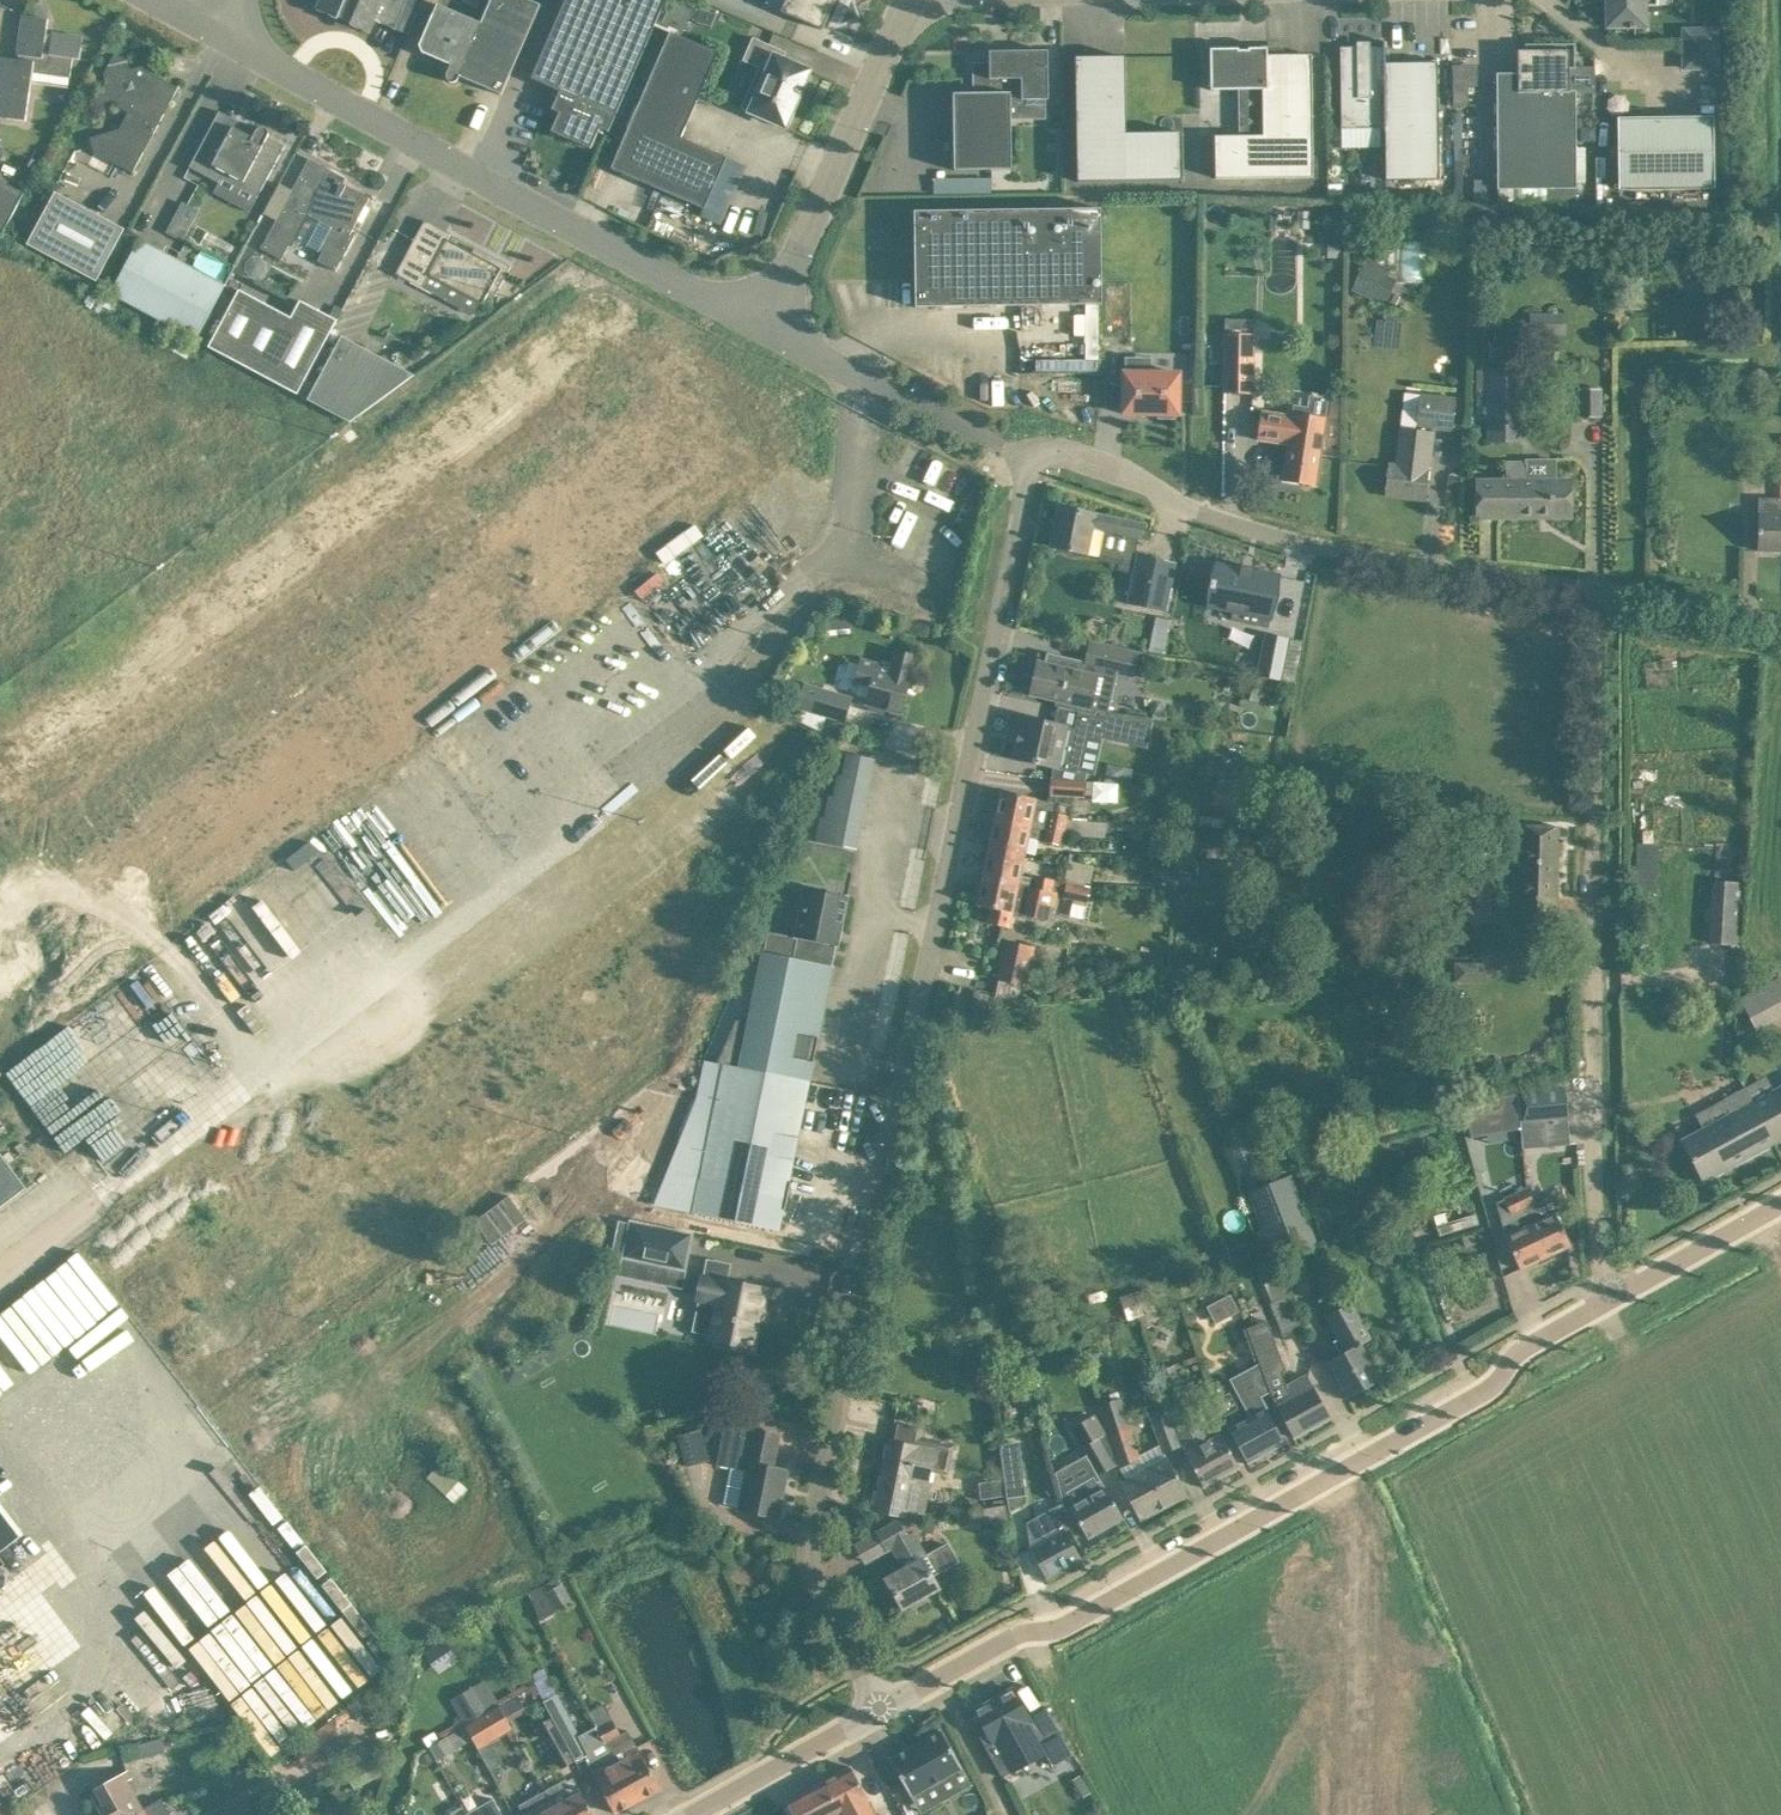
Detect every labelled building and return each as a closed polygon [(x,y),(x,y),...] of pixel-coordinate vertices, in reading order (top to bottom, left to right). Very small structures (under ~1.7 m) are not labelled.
[(312,4),(318,7),(317,9),(369,33),(374,20),(394,28),(406,0),(314,0),(312,4)] [(447,73),(446,75),(446,76),(446,77),(447,78),(447,79),(448,80),(449,81),(450,81),(450,82),(452,82),(453,82),(455,82),(456,81),(457,80),(458,79),(460,75),(502,94),(541,4),(531,0),(491,0),(481,22),(438,3),(420,45),(422,52),(451,64),(447,73)] [(609,131),(665,0),(566,0),(531,79),(560,91),(555,102),(562,106),(552,131),(591,148),(600,127),(609,131)] [(763,3),(822,29),(824,26),(828,28),(839,2),(836,0),(765,0),(763,3)] [(1612,4),(1607,4),(1607,27),(1629,27),(1629,28),(1636,28),(1636,27),(1645,27),(1645,0),(1612,0),(1612,4)] [(26,121),(31,87),(33,73),(68,78),(68,77),(71,60),(80,61),(83,37),(52,33),(52,38),(46,37),(48,18),(23,15),(20,38),(17,59),(0,57),(0,117),(26,121)] [(1721,28),(1682,29),(1683,72),(1722,71),(1721,28)] [(719,53),(671,32),(611,168),(705,209),(726,156),(682,137),(719,53)] [(760,67),(741,108),(777,123),(777,124),(788,129),(802,96),(799,95),(810,70),(783,58),(786,52),(753,37),(743,59),(760,67)] [(1341,47),(1341,71),(1342,127),(1386,127),(1386,179),(1439,179),(1438,62),(1385,63),(1385,41),(1383,41),(1383,46),(1368,46),(1368,48),(1358,49),(1358,47),(1341,47)] [(1518,73),(1497,73),(1498,189),(1577,189),(1576,91),(1569,91),(1569,69),(1576,69),(1575,43),(1525,44),(1525,66),(1518,67),(1518,73)] [(1313,177),(1312,54),(1268,55),(1268,47),(1249,48),(1249,50),(1239,50),(1239,48),(1210,48),(1211,90),(1262,89),(1263,135),(1215,136),(1215,178),(1313,177)] [(954,94),(955,170),(1012,169),(1011,95),(1022,95),(1022,100),(1049,100),(1048,51),(1010,51),(1010,62),(973,63),(973,93),(954,94)] [(107,80),(93,105),(112,100),(119,104),(118,107),(128,112),(119,128),(90,138),(94,152),(132,173),(180,86),(178,85),(177,87),(150,73),(145,74),(142,66),(134,68),(135,71),(131,72),(127,60),(115,54),(104,75),(107,80)] [(1125,56),(1077,56),(1079,181),(1183,179),(1182,131),(1126,132),(1125,88),(1125,56)] [(1457,63),(1457,103),(1472,103),(1472,85),(1481,85),(1482,64),(1457,63)] [(1619,189),(1715,188),(1714,116),(1618,117),(1619,189)] [(285,145),(268,136),(269,135),(269,133),(269,132),(268,131),(267,129),(266,128),(265,127),(263,127),(262,127),(261,127),(259,128),(258,128),(257,130),(256,132),(253,137),(216,117),(189,167),(219,183),(221,179),(257,198),(274,166),(285,145)] [(309,158),(298,179),(261,249),(281,259),(289,245),(292,247),(309,215),(332,227),(319,250),(322,252),(318,261),(336,271),(354,237),(350,234),(358,220),(362,222),(369,208),(365,205),(370,197),(328,175),(331,170),(309,158)] [(992,174),(933,174),(933,195),(992,194),(992,174)] [(24,194),(0,181),(0,235),(1,236),(24,194)] [(1328,184),(1328,196),(1343,197),(1343,184),(1328,184)] [(96,282),(125,229),(55,192),(27,245),(96,282)] [(914,212),(909,212),(909,227),(915,227),(916,307),(1102,304),(1101,208),(914,211),(914,212)] [(473,315),(480,303),(483,304),(489,292),(496,295),(511,266),(489,254),(487,254),(486,255),(484,258),(448,239),(451,234),(425,220),(396,274),(473,315)] [(196,340),(225,286),(140,240),(110,294),(196,340)] [(249,247),(235,273),(242,277),(256,251),(249,247)] [(1366,256),(1351,290),(1377,301),(1392,268),(1366,256)] [(297,395),(337,321),(300,301),(291,318),(239,290),(208,347),(297,395)] [(1566,314),(1530,314),(1530,335),(1566,334),(1566,314)] [(1252,392),(1253,335),(1254,320),(1225,319),(1224,391),(1252,392)] [(350,421),(414,374),(342,336),(308,399),(350,421)] [(1487,443),(1523,443),(1522,368),(1486,368),(1487,443)] [(1124,372),(1123,413),(1159,414),(1159,418),(1175,418),(1175,414),(1179,414),(1179,373),(1151,373),(1125,372),(1124,372)] [(1578,388),(1578,417),(1603,417),(1603,388),(1578,388)] [(1426,500),(1429,476),(1429,468),(1433,426),(1452,428),(1455,395),(1421,392),(1421,394),(1404,393),(1396,465),(1388,464),(1385,495),(1426,500)] [(1315,485),(1319,461),(1326,418),(1271,409),(1266,440),(1288,444),(1283,479),(1315,485)] [(1572,518),(1571,477),(1525,478),(1525,461),(1505,461),(1505,478),(1476,478),(1476,518),(1572,518)] [(1758,500),(1757,551),(1780,551),(1780,500),(1758,500)] [(1145,524),(1059,506),(1051,547),(1101,556),(1106,532),(1141,540),(1145,524)] [(1138,558),(1127,608),(1167,617),(1177,567),(1138,558)] [(1212,588),(1209,606),(1234,611),(1232,620),(1268,627),(1278,575),(1254,571),(1255,567),(1242,565),(1241,568),(1217,563),(1214,580),(1212,580),(1210,588),(1212,588)] [(821,613),(825,631),(847,627),(843,608),(821,613)] [(1155,615),(1148,651),(1163,654),(1171,618),(1155,615)] [(1253,665),(1260,636),(1192,620),(1185,650),(1253,665)] [(1266,633),(1257,675),(1281,680),(1289,638),(1266,633)] [(1032,682),(1030,689),(1031,691),(1031,692),(1054,698),(1057,699),(1056,706),(1060,707),(1090,714),(1107,718),(1117,673),(1132,676),(1135,677),(1140,653),(1137,653),(1091,642),(1087,661),(1086,661),(1048,652),(1046,664),(1045,664),(1038,662),(1034,681),(1032,682)] [(861,658),(855,681),(870,685),(865,703),(901,713),(910,678),(908,678),(915,655),(896,650),(892,666),(861,658)] [(1673,659),(1662,661),(1663,669),(1674,668),(1673,659)] [(1249,676),(1244,698),(1256,701),(1262,679),(1249,676)] [(804,683),(796,708),(825,717),(842,722),(850,697),(804,683)] [(1151,703),(1151,708),(1152,711),(1152,718),(1166,719),(1167,711),(1162,710),(1163,705),(1160,701),(1156,700),(1151,703)] [(1013,735),(1012,741),(1016,742),(1013,758),(1036,763),(1053,767),(1057,768),(1080,773),(1089,732),(1092,733),(1092,731),(1106,734),(1106,732),(1119,735),(1122,722),(1107,718),(1090,714),(1060,707),(1057,723),(1041,720),(1017,715),(1013,735)] [(816,840),(857,849),(875,759),(848,753),(844,773),(839,772),(835,795),(830,794),(825,818),(820,817),(816,840)] [(1288,775),(1287,788),(1302,789),(1303,777),(1288,775)] [(1117,803),(1118,784),(1118,783),(1052,779),(1051,794),(1084,796),(1084,795),(1092,795),(1092,802),(1117,803)] [(1218,779),(1217,789),(1217,790),(1244,792),(1245,780),(1218,779)] [(1230,828),(1230,830),(1241,831),(1244,792),(1217,790),(1217,789),(1214,789),(1212,817),(1201,816),(1201,808),(1184,808),(1184,825),(1230,828)] [(1001,791),(996,819),(1065,833),(1069,816),(1051,812),(1053,803),(1036,799),(1036,798),(1001,791)] [(1065,833),(1065,835),(1105,837),(1106,833),(1107,823),(1107,821),(1069,816),(1065,833)] [(1474,818),(1473,834),(1492,835),(1493,819),(1474,818)] [(996,819),(990,846),(1024,853),(1024,856),(1026,856),(1030,836),(1040,838),(1039,840),(1063,845),(1065,835),(1065,833),(996,819)] [(1557,926),(1559,827),(1516,825),(1513,925),(1557,926)] [(1215,860),(1215,861),(1239,863),(1239,862),(1241,831),(1230,830),(1230,832),(1209,831),(1207,859),(1215,860)] [(798,841),(791,855),(805,858),(812,854),(814,843),(798,841)] [(349,920),(376,899),(331,842),(304,863),(349,920)] [(990,846),(983,878),(1051,892),(1054,880),(1055,880),(1055,879),(1032,875),(1032,877),(1022,874),(1026,856),(1024,856),(1024,853),(990,846)] [(1224,890),(1224,891),(1240,892),(1242,862),(1239,862),(1239,863),(1215,861),(1214,890),(1224,890)] [(1055,882),(1055,880),(1054,880),(1051,892),(983,878),(977,905),(992,908),(988,923),(1012,927),(1015,912),(1049,919),(1054,892),(1064,894),(1063,897),(1086,902),(1090,886),(1067,882),(1067,885),(1055,882)] [(1711,943),(1734,944),(1738,883),(1714,881),(1711,943)] [(800,938),(795,958),(830,965),(834,945),(837,945),(847,896),(806,887),(796,937),(800,938)] [(1173,893),(1172,910),(1190,911),(1191,894),(1173,893)] [(1436,925),(1428,937),(1439,945),(1436,950),(1447,958),(1450,953),(1459,941),(1436,925)] [(1005,941),(997,979),(995,993),(1009,996),(1011,982),(1026,985),(1033,946),(1005,941)] [(737,1019),(718,1063),(723,1065),(724,1063),(769,1073),(809,1082),(833,965),(830,965),(795,958),(764,952),(750,1022),(737,1019)] [(1739,999),(1756,1030),(1780,1017),(1780,977),(1739,999)] [(723,1065),(693,1213),(779,1230),(809,1082),(769,1073),(724,1063),(723,1065)] [(1780,1138),(1780,1086),(1775,1090),(1767,1076),(1746,1088),(1753,1101),(1775,1142),(1780,1138)] [(1775,1142),(1753,1101),(1746,1088),(1723,1100),(1730,1114),(1681,1140),(1703,1181),(1775,1142)] [(1565,1089),(1517,1093),(1520,1121),(1568,1116),(1565,1089)] [(1516,1094),(1463,1110),(1472,1139),(1520,1131),(1516,1094)] [(1521,1129),(1523,1143),(1554,1140),(1553,1125),(1521,1129)] [(1226,1135),(1271,1251),(1275,1262),(1318,1246),(1290,1175),(1264,1185),(1242,1129),(1226,1135)] [(27,1187),(0,1151),(0,1208),(27,1187)] [(1527,1188),(1516,1193),(1546,1256),(1571,1244),(1556,1212),(1542,1219),(1534,1203),(1527,1188)] [(1516,1193),(1497,1202),(1505,1236),(1520,1268),(1546,1256),(1516,1193)] [(619,1221),(613,1249),(625,1252),(624,1256),(685,1268),(692,1233),(631,1221),(631,1223),(619,1221)] [(1261,1255),(1260,1268),(1266,1282),(1264,1283),(1272,1302),(1271,1303),(1286,1339),(1303,1332),(1289,1296),(1275,1262),(1271,1251),(1261,1255)] [(700,1298),(693,1330),(712,1334),(711,1338),(716,1339),(715,1344),(730,1347),(732,1342),(751,1346),(759,1308),(763,1309),(767,1289),(727,1280),(730,1264),(708,1259),(704,1277),(702,1277),(698,1298),(700,1298)] [(28,1294),(74,1344),(104,1317),(58,1266),(28,1294)] [(1146,1313),(1147,1314),(1155,1311),(1146,1287),(1119,1297),(1128,1320),(1146,1313)] [(1239,1311),(1231,1294),(1222,1298),(1231,1315),(1239,1311)] [(1328,1360),(1348,1397),(1380,1380),(1361,1344),(1372,1338),(1352,1301),(1325,1316),(1341,1354),(1328,1360)] [(1147,1314),(1139,1316),(1142,1326),(1150,1323),(1147,1314)] [(1268,1319),(1246,1327),(1271,1393),(1271,1394),(1277,1405),(1294,1437),(1330,1417),(1313,1386),(1306,1374),(1287,1384),(1282,1371),(1286,1370),(1268,1319)] [(1071,1320),(1054,1325),(1057,1336),(1074,1331),(1071,1320)] [(1157,1371),(1161,1385),(1186,1453),(1185,1453),(1203,1486),(1239,1467),(1219,1434),(1205,1442),(1200,1425),(1206,1422),(1195,1391),(1182,1395),(1173,1365),(1157,1371)] [(1121,1469),(1126,1478),(1121,1482),(1141,1520),(1187,1496),(1159,1445),(1139,1455),(1118,1393),(1113,1395),(1114,1400),(1100,1404),(1114,1446),(1119,1464),(1121,1469)] [(1165,1451),(1181,1445),(1166,1407),(1150,1414),(1165,1451)] [(1266,1408),(1229,1429),(1247,1462),(1285,1442),(1266,1408)] [(1096,1414),(1095,1413),(1083,1420),(1071,1427),(1099,1475),(1115,1466),(1119,1464),(1114,1446),(1098,1420),(1096,1414)] [(743,1427),(726,1423),(717,1465),(732,1468),(725,1504),(741,1507),(740,1509),(778,1517),(779,1511),(782,1512),(784,1500),(781,1500),(787,1470),(773,1467),(780,1434),(754,1429),(753,1431),(743,1429),(743,1427)] [(701,1429),(677,1436),(686,1466),(710,1459),(701,1429)] [(919,1438),(917,1446),(890,1440),(876,1510),(904,1516),(905,1510),(922,1513),(931,1470),(949,1473),(954,1446),(919,1438)] [(1021,1458),(1003,1461),(1007,1496),(1010,1515),(1027,1506),(1026,1494),(1021,1458)] [(457,1500),(469,1487),(443,1464),(431,1476),(457,1500)] [(1088,1538),(1123,1517),(1106,1487),(1101,1479),(1097,1482),(1094,1476),(1066,1492),(1074,1505),(1071,1507),(1088,1538)] [(1004,1483),(975,1486),(978,1504),(1006,1501),(1004,1483)] [(1062,1503),(1027,1522),(1031,1546),(1029,1547),(1047,1579),(1082,1559),(1066,1531),(1070,1529),(1065,1515),(1063,1508),(1062,1503)] [(21,1536),(23,1534),(0,1504),(0,1551),(21,1536)] [(939,1587),(933,1576),(959,1562),(948,1542),(927,1554),(914,1532),(907,1536),(898,1521),(877,1532),(887,1549),(893,1546),(905,1568),(886,1578),(903,1608),(939,1587)] [(311,1579),(319,1574),(304,1549),(295,1555),(311,1579)] [(283,1563),(229,1615),(276,1664),(284,1657),(282,1655),(287,1649),(308,1670),(283,1693),(304,1715),(327,1694),(334,1702),(372,1666),(326,1618),(334,1609),(329,1604),(336,1597),(322,1584),(312,1593),(283,1563)] [(544,1588),(557,1608),(572,1599),(563,1583),(561,1584),(557,1577),(543,1585),(544,1588)] [(1007,1577),(993,1585),(1000,1599),(1015,1592),(1007,1577)] [(481,1613),(471,1617),(478,1635),(488,1631),(487,1628),(481,1613)] [(445,1637),(426,1650),(433,1661),(452,1648),(445,1637)] [(1012,1689),(976,1709),(987,1728),(979,1733),(1004,1778),(1047,1754),(1054,1766),(1072,1756),(1046,1707),(1028,1717),(1024,1709),(1012,1689)] [(472,1690),(454,1701),(467,1724),(485,1713),(472,1690)] [(552,1717),(576,1763),(584,1759),(614,1813),(637,1800),(617,1764),(595,1726),(579,1735),(557,1694),(544,1702),(552,1717)] [(617,1764),(637,1800),(659,1787),(637,1747),(636,1747),(627,1731),(621,1734),(604,1704),(590,1711),(597,1725),(595,1726),(617,1764)] [(485,1713),(467,1724),(479,1748),(507,1732),(515,1747),(520,1744),(499,1705),(485,1713)] [(564,1770),(576,1763),(552,1717),(538,1724),(564,1770)] [(465,1726),(449,1736),(457,1749),(473,1739),(465,1726)] [(941,1729),(890,1757),(912,1795),(932,1784),(942,1801),(972,1784),(962,1767),(941,1729)] [(166,1752),(163,1738),(121,1749),(124,1763),(166,1752)] [(375,1741),(349,1754),(356,1767),(381,1754),(375,1741)] [(326,1763),(301,1776),(306,1787),(332,1774),(326,1763)] [(487,1765),(473,1772),(482,1790),(495,1782),(487,1765)] [(841,1814),(842,1814),(878,1814),(851,1766),(824,1781),(841,1814)] [(104,1814),(131,1814),(144,1808),(128,1780),(130,1779),(127,1772),(97,1788),(101,1795),(95,1798),(104,1814)] [(559,1814),(594,1814),(577,1785),(576,1785),(572,1778),(567,1780),(566,1778),(545,1790),(554,1807),(559,1814)] [(841,1814),(824,1781),(786,1801),(794,1814),(841,1814)] [(554,1807),(545,1790),(519,1805),(524,1814),(559,1814),(554,1807)] [(131,1814),(170,1814),(161,1798),(144,1808),(131,1814)] [(236,1804),(242,1814),(256,1814),(257,1814),(248,1798),(236,1804)] [(467,1813),(468,1814),(502,1814),(500,1811),(493,1798),(467,1813)] [(214,1814),(242,1814),(236,1804),(236,1803),(214,1814)] [(450,1812),(451,1814),(468,1814),(467,1813),(462,1805),(450,1812)]
